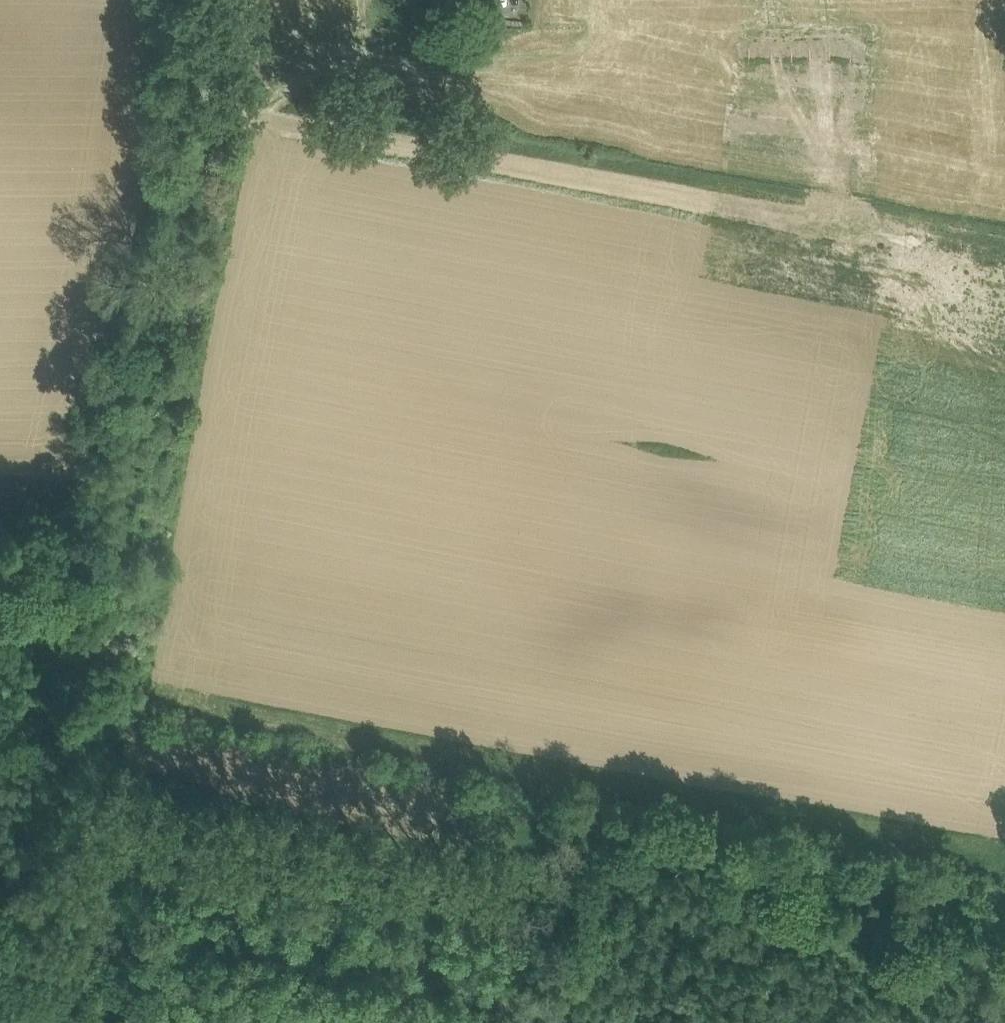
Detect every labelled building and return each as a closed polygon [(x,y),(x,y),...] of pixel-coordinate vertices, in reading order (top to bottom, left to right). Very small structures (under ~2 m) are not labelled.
[(438,10),(447,5),(448,0),(433,0),(438,10)]
